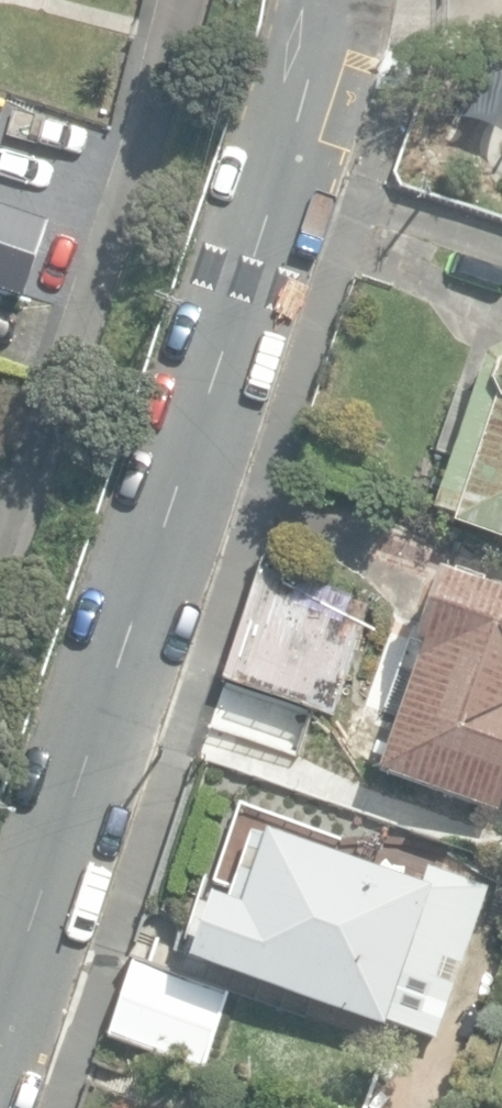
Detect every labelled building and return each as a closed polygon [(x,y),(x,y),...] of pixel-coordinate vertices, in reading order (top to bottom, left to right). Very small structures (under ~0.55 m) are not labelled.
[(21,298),(42,237),(0,223),(0,291),(21,298)] [(501,542),(501,348),(486,355),(435,508),(455,518),(453,526),(501,542)] [(223,676),(314,702),(342,604),(263,555),(223,676)] [(500,812),(501,804),(501,593),(438,571),(414,641),(423,644),(380,771),(500,812)] [(220,729),(306,757),(321,713),(222,680),(220,729)] [(211,889),(186,960),(387,1029),(390,1019),(432,1033),(484,882),(424,861),(416,883),(256,827),(252,838),(244,836),(224,894),(211,889)] [(109,1036),(209,1065),(232,990),(132,961),(109,1036)]
